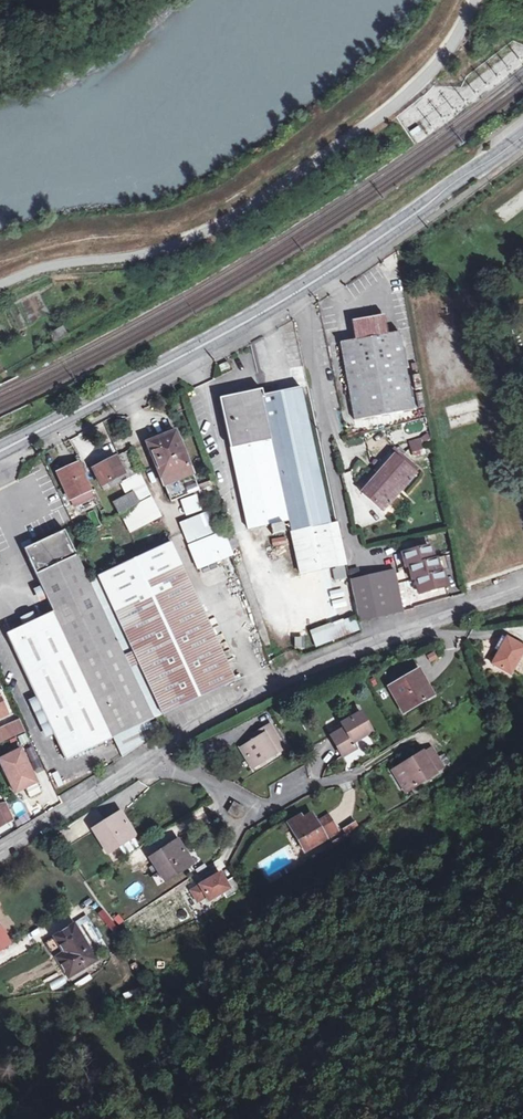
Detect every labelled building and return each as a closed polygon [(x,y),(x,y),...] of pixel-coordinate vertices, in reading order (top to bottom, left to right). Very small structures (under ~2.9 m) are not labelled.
[(352,324),(353,329),(355,340),(340,342),(353,420),(413,410),(399,332),(387,334),(384,318),(352,324)] [(48,325),(53,333),(48,336),(52,342),(63,335),(55,321),(48,325)] [(338,331),(340,342),(355,340),(353,329),(338,331)] [(226,359),(218,362),(224,376),(232,372),(226,359)] [(264,396),(289,520),(292,533),(330,525),(315,456),(312,444),(309,428),(306,414),(301,387),(264,396)] [(289,520),(264,396),(262,390),(220,400),(249,529),(289,520)] [(199,491),(197,486),(175,432),(148,443),(171,502),(199,491)] [(408,442),(413,458),(425,454),(420,438),(408,442)] [(394,448),(376,468),(380,472),(362,493),(382,511),(419,470),(394,448)] [(127,479),(139,473),(128,450),(92,469),(102,487),(108,483),(111,489),(120,484),(126,495),(112,501),(118,512),(138,503),(127,479)] [(78,465),(82,474),(85,472),(78,458),(76,459),(78,465)] [(89,491),(82,474),(78,465),(58,473),(70,499),(89,491)] [(358,489),(362,493),(380,472),(376,468),(358,489)] [(127,479),(138,503),(151,497),(139,473),(127,479)] [(214,480),(202,484),(203,489),(216,485),(214,480)] [(93,489),(89,491),(95,504),(99,512),(104,510),(93,489)] [(181,500),(187,517),(204,512),(198,495),(181,500)] [(151,497),(138,503),(118,512),(128,534),(161,518),(151,497)] [(97,509),(88,513),(95,530),(104,526),(97,509)] [(214,510),(180,523),(189,546),(223,532),(214,510)] [(271,526),(272,535),(285,532),(283,524),(271,526)] [(330,525),(292,533),(301,575),(345,566),(336,524),(330,525)] [(98,576),(88,581),(64,531),(24,551),(54,614),(7,636),(65,760),(112,738),(121,758),(156,735),(150,721),(163,715),(162,715),(104,590),(98,576)] [(231,555),(223,532),(189,546),(197,567),(231,555)] [(285,536),(270,539),(272,547),(287,544),(285,536)] [(170,543),(98,576),(104,590),(162,715),(235,681),(170,543)] [(404,553),(406,560),(409,560),(410,565),(433,559),(429,546),(404,553)] [(231,555),(197,567),(206,588),(239,577),(231,555)] [(433,559),(410,565),(412,573),(415,573),(417,578),(439,572),(436,558),(433,559)] [(394,570),(386,572),(389,586),(397,584),(394,570)] [(442,571),(439,572),(417,578),(417,579),(419,586),(422,585),(423,592),(446,586),(442,571)] [(348,575),(350,580),(361,578),(359,572),(348,575)] [(386,572),(361,578),(350,580),(357,614),(359,621),(395,613),(389,586),(386,572)] [(397,584),(389,586),(395,613),(403,611),(397,584)] [(296,637),(303,655),(342,640),(361,632),(359,621),(357,614),(335,622),(296,637)] [(504,642),(498,654),(492,664),(511,674),(522,651),(522,647),(506,639),(504,642)] [(493,651),(498,654),(504,642),(500,639),(493,651)] [(418,671),(409,676),(411,679),(391,690),(404,713),(433,696),(418,671)] [(390,687),(391,690),(411,679),(409,676),(390,687)] [(331,737),(343,757),(356,749),(353,743),(372,732),(361,714),(342,725),(345,729),(331,737)] [(157,720),(151,723),(156,733),(162,730),(157,720)] [(8,727),(12,737),(23,732),(19,723),(8,727)] [(263,735),(255,740),(241,748),(252,767),(258,764),(265,760),(284,749),(270,725),(261,731),(263,735)] [(252,736),(255,740),(263,735),(261,731),(252,736)] [(22,748),(17,737),(0,744),(0,758),(22,748)] [(11,785),(21,780),(25,789),(29,798),(41,793),(21,750),(0,759),(0,762),(11,785)] [(423,752),(401,766),(404,771),(396,776),(405,791),(443,769),(432,750),(424,754),(423,752)] [(265,760),(258,764),(261,769),(268,765),(265,760)] [(393,771),(396,776),(404,771),(401,766),(393,771)] [(58,772),(51,775),(58,788),(64,785),(58,772)] [(21,780),(11,785),(15,793),(25,789),(21,780)] [(234,803),(228,813),(237,818),(243,808),(234,803)] [(13,819),(7,805),(0,808),(0,826),(13,819)] [(124,826),(128,823),(121,812),(93,830),(107,852),(131,837),(124,826)] [(302,817),(294,821),(296,824),(291,827),(305,852),(339,833),(333,822),(321,830),(316,822),(313,815),(304,820),(302,817)] [(329,816),(316,822),(321,830),(333,822),(329,816)] [(348,838),(361,829),(354,820),(341,828),(348,838)] [(135,835),(128,823),(124,826),(131,837),(135,835)] [(181,854),(185,851),(178,841),(151,859),(165,881),(188,865),(181,854)] [(192,863),(185,851),(181,854),(188,865),(192,863)] [(207,899),(210,905),(235,891),(224,871),(189,891),(197,905),(207,899)] [(136,881),(125,891),(132,899),(143,889),(136,881)] [(96,913),(108,929),(115,925),(102,908),(96,913)] [(68,960),(61,964),(69,977),(96,961),(74,925),(45,943),(55,959),(57,958),(65,954),(68,960)] [(65,954),(57,958),(61,964),(68,960),(65,954)] [(122,995),(129,1005),(140,997),(133,987),(122,995)]
